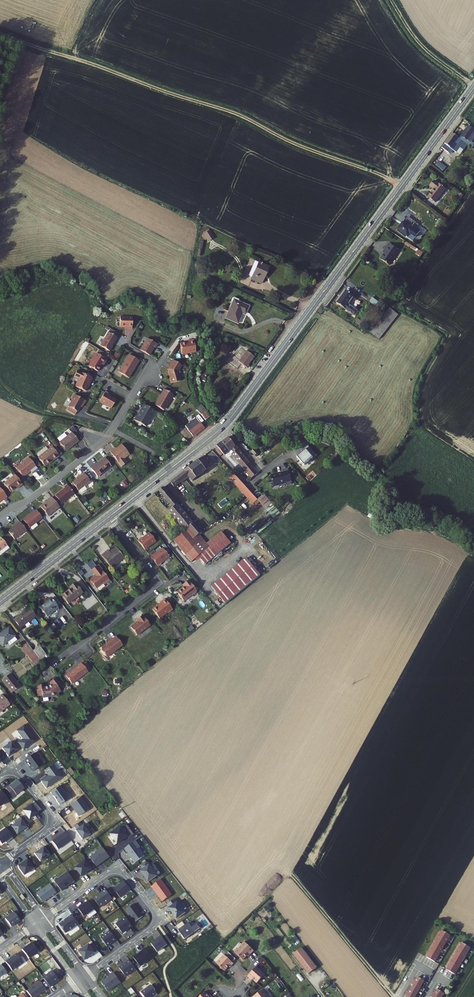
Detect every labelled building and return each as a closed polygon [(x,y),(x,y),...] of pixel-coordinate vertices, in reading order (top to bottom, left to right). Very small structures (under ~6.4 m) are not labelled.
[(473,145),(473,128),(467,137),(466,136),(465,138),(473,145)] [(457,149),(465,156),(469,152),(466,150),(467,149),(461,144),(465,138),(459,133),(448,149),(453,153),(457,149)] [(444,170),(447,166),(438,160),(435,164),(444,170)] [(432,198),(440,204),(450,191),(439,183),(434,189),(438,192),(432,198)] [(432,198),(427,205),(435,211),(440,204),(432,198)] [(403,232),(419,243),(426,232),(411,221),(403,232)] [(203,239),(207,247),(212,244),(208,237),(203,239)] [(384,260),(394,266),(403,252),(392,244),(388,251),(390,252),(384,260)] [(254,282),(253,284),(263,289),(271,272),(261,267),(259,271),(255,270),(251,277),(255,279),(254,282)] [(341,303),(360,317),(363,312),(357,308),(364,300),(351,290),(341,303)] [(233,307),(224,322),(237,328),(243,316),(246,318),(249,311),(238,306),(240,303),(233,300),(230,306),(233,307)] [(376,303),(382,308),(385,304),(379,300),(376,303)] [(389,315),(375,333),(378,335),(396,310),(394,308),(389,315)] [(396,310),(378,335),(381,338),(400,313),(396,310)] [(375,333),(389,315),(387,313),(374,331),(375,333)] [(128,317),(116,317),(116,327),(124,327),(124,328),(128,329),(128,317)] [(114,338),(105,333),(97,346),(107,352),(109,346),(114,338)] [(154,344),(144,338),(137,350),(146,355),(151,347),(152,348),(154,344)] [(192,351),(190,339),(185,340),(185,342),(177,343),(179,354),(192,351)] [(103,360),(93,354),(85,367),(94,372),(98,365),(100,366),(103,360)] [(233,360),(230,364),(238,368),(245,374),(254,362),(246,356),(246,357),(242,354),(236,362),(233,360)] [(126,355),(116,373),(126,379),(136,361),(126,355)] [(179,364),(170,360),(165,370),(168,383),(178,381),(176,371),(179,364)] [(230,364),(226,369),(234,374),(238,368),(230,364)] [(71,377),(75,379),(72,387),(82,392),(84,387),(86,385),(89,379),(73,371),(71,377)] [(167,398),(170,394),(160,389),(158,394),(159,394),(157,398),(156,397),(152,405),(159,409),(162,408),(165,403),(166,402),(168,399),(167,398)] [(106,394),(102,392),(96,402),(108,409),(114,400),(106,396),(106,394)] [(82,402),(71,395),(68,400),(69,400),(65,407),(74,413),(79,405),(80,406),(82,402)] [(152,411),(141,405),(139,409),(139,410),(135,416),(134,415),(131,420),(143,427),(149,415),(152,411)] [(208,415),(204,409),(200,413),(203,418),(208,415)] [(190,435),(201,426),(196,420),(186,429),(190,435)] [(71,436),(70,434),(64,439),(62,436),(55,441),(64,453),(77,443),(76,443),(71,436)] [(248,478),(254,473),(226,437),(219,442),(240,468),(248,478)] [(224,458),(236,471),(240,468),(219,442),(214,446),(224,458)] [(121,459),(126,455),(118,445),(111,451),(110,450),(107,452),(119,467),(124,463),(121,459)] [(54,461),(57,458),(49,448),(45,452),(42,454),(40,451),(34,456),(34,458),(43,468),(53,459),(54,461)] [(309,460),(312,458),(305,449),(299,454),(300,455),(294,459),(300,468),(310,461),(309,460)] [(204,463),(207,461),(203,455),(200,458),(200,457),(182,471),(187,477),(189,481),(208,467),(204,463)] [(96,476),(110,466),(104,458),(90,468),(96,476)] [(30,476),(36,471),(25,459),(13,469),(20,478),(27,473),(30,476)] [(187,477),(182,471),(175,476),(167,482),(172,488),(180,482),(187,477)] [(282,488),(288,486),(284,471),(279,472),(279,475),(274,476),(274,475),(267,477),(269,488),(281,485),(282,488)] [(89,482),(82,473),(78,475),(79,476),(70,483),(76,490),(82,486),(83,486),(89,482)] [(249,504),(253,501),(251,499),(248,495),(231,475),(227,478),(249,504)] [(13,489),(15,491),(20,487),(12,477),(1,486),(7,494),(13,489)] [(60,504),(73,494),(66,485),(63,488),(64,489),(54,496),(60,504)] [(166,493),(161,487),(156,491),(161,497),(166,493)] [(171,500),(166,493),(161,497),(166,503),(171,500)] [(265,515),(272,509),(261,495),(254,502),(265,515)] [(58,507),(50,497),(44,502),(45,502),(39,507),(46,516),(58,507)] [(202,538),(198,533),(191,525),(171,500),(166,503),(168,505),(182,524),(185,527),(187,529),(201,547),(204,551),(196,557),(204,566),(228,546),(218,533),(206,543),(202,538)] [(168,505),(163,508),(181,530),(185,527),(182,524),(168,505)] [(41,518),(35,510),(22,520),(28,528),(41,518)] [(15,540),(26,531),(19,522),(15,524),(17,526),(9,532),(15,540)] [(194,553),(201,547),(187,529),(185,527),(181,530),(171,538),(170,539),(187,561),(195,555),(194,553)] [(142,550),(153,542),(146,533),(138,539),(138,538),(135,541),(142,550)] [(10,548),(1,536),(0,537),(0,553),(1,554),(10,548)] [(159,548),(147,557),(155,566),(158,564),(157,563),(166,556),(159,548)] [(108,569),(120,560),(113,550),(107,554),(105,552),(99,556),(108,569)] [(245,560),(240,565),(254,582),(259,578),(245,560)] [(224,606),(254,582),(240,565),(210,588),(224,606)] [(100,573),(101,573),(96,566),(89,571),(94,577),(92,579),(91,578),(86,581),(93,590),(100,584),(101,586),(107,582),(100,573)] [(187,581),(181,585),(183,588),(180,590),(180,589),(175,593),(182,602),(195,591),(191,587),(192,587),(187,581)] [(66,604),(80,594),(73,583),(68,587),(69,589),(60,596),(66,604)] [(57,609),(50,599),(39,608),(46,617),(57,609)] [(171,610),(163,600),(159,603),(160,604),(155,607),(151,610),(159,619),(166,613),(167,614),(171,610)] [(22,625),(33,616),(27,609),(12,620),(19,629),(22,627),(22,625)] [(140,616),(134,620),(136,622),(128,628),(135,636),(148,626),(140,616)] [(7,628),(0,633),(0,644),(1,645),(6,642),(8,645),(14,640),(12,637),(13,636),(7,628)] [(120,645),(113,635),(104,642),(105,643),(99,648),(99,650),(105,657),(120,645)] [(47,657),(39,646),(32,651),(37,657),(38,658),(40,662),(47,657)] [(37,657),(32,651),(26,656),(31,662),(29,664),(32,668),(40,662),(38,658),(37,657)] [(69,673),(68,673),(64,676),(71,684),(86,672),(79,662),(75,665),(77,667),(71,671),(71,672),(69,673)] [(18,687),(9,676),(2,682),(10,693),(18,687)] [(54,678),(48,683),(49,685),(45,686),(41,687),(40,684),(35,685),(36,690),(34,690),(35,696),(40,696),(40,697),(50,696),(53,693),(55,695),(59,691),(57,688),(60,686),(54,678)] [(10,743),(1,750),(7,758),(16,751),(10,743)] [(28,767),(31,773),(41,766),(33,754),(23,761),(26,765),(28,767)] [(40,782),(45,790),(61,779),(51,765),(43,772),(45,775),(47,774),(48,776),(40,782)] [(22,790),(16,781),(13,784),(13,785),(11,786),(8,788),(8,787),(4,790),(12,799),(22,790)] [(52,798),(53,797),(56,801),(55,802),(58,806),(67,800),(58,787),(49,794),(52,798)] [(33,803),(22,812),(28,820),(40,811),(33,803)] [(10,827),(16,835),(23,831),(24,832),(28,830),(19,818),(13,823),(14,824),(10,827)] [(74,831),(81,841),(89,835),(82,826),(81,827),(78,823),(73,827),(75,831),(74,831)] [(110,836),(116,846),(126,839),(128,840),(133,836),(126,827),(121,830),(120,829),(110,836)] [(0,846),(4,843),(7,840),(9,842),(12,840),(4,829),(0,832),(0,845),(0,846)] [(64,833),(51,842),(57,850),(70,841),(64,833)] [(140,850),(135,843),(122,852),(125,856),(127,855),(134,865),(144,858),(138,850),(140,850)] [(102,850),(89,860),(96,869),(109,859),(102,850)] [(81,877),(91,867),(83,858),(72,868),(81,877)] [(23,877),(36,867),(31,860),(28,863),(26,860),(23,863),(21,865),(21,864),(17,867),(18,870),(23,877)] [(156,878),(145,863),(139,867),(142,872),(139,874),(147,884),(156,878)] [(67,874),(54,883),(61,893),(71,886),(75,884),(67,874)] [(171,897),(160,882),(151,888),(157,897),(157,898),(161,904),(171,897)] [(123,883),(113,891),(120,900),(130,892),(123,883)] [(50,885),(36,895),(43,904),(56,894),(50,885)] [(99,897),(99,896),(93,900),(99,909),(111,901),(105,892),(101,894),(102,895),(99,897)] [(176,898),(165,905),(175,919),(185,912),(176,898)] [(94,912),(88,903),(78,911),(84,919),(94,912)] [(132,904),(125,910),(134,922),(141,917),(132,904)] [(20,922),(14,913),(5,920),(11,928),(20,922)] [(73,914),(59,922),(65,932),(79,924),(73,914)] [(121,935),(127,930),(128,930),(131,928),(125,919),(115,926),(121,935)] [(189,924),(184,927),(181,923),(174,928),(180,936),(179,937),(182,942),(199,930),(195,925),(192,928),(189,924)] [(447,935),(439,931),(435,937),(443,942),(447,935)] [(115,941),(109,933),(100,939),(106,948),(115,941)] [(443,942),(435,937),(431,944),(439,948),(443,942)] [(155,942),(154,942),(150,945),(156,954),(166,946),(160,938),(155,942)] [(467,947),(459,942),(456,949),(464,954),(467,947)] [(253,952),(243,943),(234,954),(242,961),(246,957),(247,956),(248,957),(253,952)] [(31,944),(22,951),(28,960),(37,953),(31,944)] [(89,947),(88,946),(78,953),(84,961),(94,954),(97,951),(92,944),(89,947)] [(439,948),(431,944),(428,951),(436,955),(439,948)] [(301,949),(293,955),(309,975),(317,969),(301,949)] [(460,960),(464,954),(456,949),(452,956),(460,960)] [(140,952),(141,953),(132,959),(139,968),(151,959),(144,950),(140,952)] [(436,955),(428,951),(424,957),(427,959),(427,960),(428,961),(428,960),(432,962),(436,955)] [(17,954),(5,963),(11,972),(23,963),(17,954)] [(223,956),(216,965),(224,972),(228,967),(229,966),(230,967),(233,964),(223,956)] [(460,960),(452,956),(448,962),(456,967),(460,960)] [(122,966),(118,969),(124,978),(135,971),(128,962),(125,964),(125,965),(123,966),(122,966)] [(456,967),(448,962),(444,969),(452,973),(456,967)] [(255,968),(247,977),(250,980),(251,978),(252,979),(257,983),(264,975),(255,968)] [(43,979),(49,988),(53,985),(52,985),(58,980),(52,972),(43,979)] [(107,979),(107,978),(100,984),(106,992),(108,992),(120,984),(112,974),(109,976),(110,977),(107,979)] [(417,986),(421,980),(415,977),(413,980),(411,979),(410,982),(417,986)] [(26,991),(30,996),(37,996),(39,996),(38,995),(45,990),(39,982),(26,991)] [(417,986),(410,982),(408,984),(410,985),(408,988),(414,992),(417,986)] [(150,986),(140,993),(143,996),(152,996),(155,995),(152,992),(153,990),(150,986)] [(408,988),(406,992),(405,991),(403,993),(411,996),(414,992),(408,988)] [(430,994),(436,996),(439,996),(441,992),(435,989),(433,992),(431,991),(430,994)]
